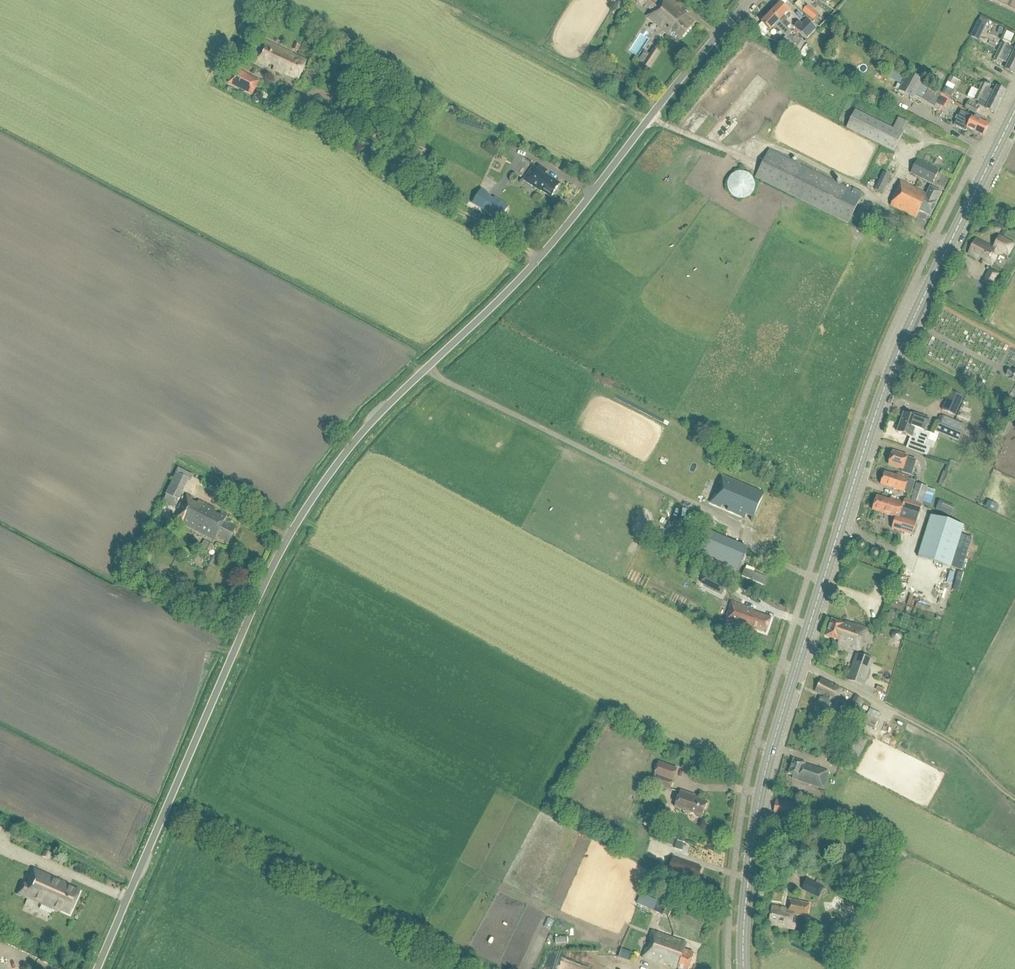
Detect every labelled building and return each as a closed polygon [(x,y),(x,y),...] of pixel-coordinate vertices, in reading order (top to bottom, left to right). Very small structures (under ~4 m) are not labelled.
[(615,7),(619,10),(624,2),(621,0),(619,0),(615,7)] [(642,7),(643,5),(651,12),(646,17),(668,35),(675,41),(679,36),(682,38),(694,23),(686,16),(683,17),(678,13),(680,10),(668,0),(660,0),(658,3),(654,0),(636,0),(635,1),(642,7)] [(802,13),(813,23),(819,15),(807,6),(806,8),(799,0),(800,0),(797,0),(799,1),(794,6),(802,13)] [(790,26),(782,18),(789,11),(781,3),(770,14),(786,29),(787,28),(790,26)] [(823,19),(828,13),(817,3),(812,9),(823,19)] [(784,32),(783,34),(787,38),(792,33),(787,28),(786,29),(770,14),(761,23),(769,31),(776,24),(784,32)] [(807,20),(797,30),(806,39),(816,29),(807,20)] [(969,36),(977,41),(979,42),(986,27),(977,22),(975,28),(969,36)] [(794,55),(795,52),(797,50),(800,52),(805,43),(802,41),(802,40),(797,37),(793,43),(788,40),(785,45),(781,43),(780,45),(794,55)] [(254,59),(267,66),(269,63),(274,66),(272,70),(283,75),(297,81),(307,62),(292,55),(293,53),(263,39),(260,47),(263,49),(261,53),(257,52),(254,59)] [(660,54),(657,52),(660,46),(656,44),(652,49),(651,48),(648,55),(644,52),(637,63),(649,71),(660,54)] [(997,52),(1014,61),(1014,48),(1014,50),(1002,44),(997,52)] [(1007,64),(1004,70),(1013,74),(1014,71),(1014,61),(997,52),(993,61),(998,64),(1000,61),(1007,64)] [(235,69),(228,83),(244,92),(252,96),(260,81),(235,69)] [(912,100),(912,99),(913,97),(915,95),(923,100),(921,102),(933,109),(936,103),(943,108),(948,101),(940,96),(940,95),(941,94),(922,82),(907,74),(901,85),(898,92),(912,100)] [(948,82),(945,87),(953,91),(956,87),(948,82)] [(982,83),(976,94),(998,105),(1005,91),(996,87),(993,92),(986,88),(987,86),(982,83)] [(977,105),(985,109),(985,110),(994,114),(998,105),(976,94),(973,100),(979,103),(977,105)] [(954,112),(963,106),(958,98),(949,104),(954,112)] [(964,108),(973,113),(977,115),(980,108),(977,106),(968,101),(964,108)] [(898,118),(892,129),(855,111),(846,129),(893,152),(902,134),(908,124),(898,118)] [(957,118),(956,121),(954,126),(966,132),(967,129),(983,137),(989,126),(967,114),(961,111),(957,118)] [(381,114),(378,122),(387,126),(390,118),(381,114)] [(370,138),(379,143),(386,129),(377,125),(370,138)] [(412,159),(422,162),(426,153),(416,149),(412,159)] [(768,151),(755,177),(848,224),(862,195),(853,190),(851,192),(768,151)] [(916,160),(910,174),(932,185),(938,171),(916,160)] [(532,167),(523,181),(540,192),(550,198),(559,184),(545,175),(547,171),(539,166),(537,169),(532,167)] [(754,186),(754,185),(754,184),(753,183),(753,182),(753,180),(752,179),(752,178),(751,177),(751,176),(750,176),(749,175),(748,174),(747,173),(746,173),(744,172),(743,172),(741,172),(740,172),(739,172),(738,172),(737,172),(736,172),(735,173),(733,173),(732,174),(732,175),(731,176),(730,176),(729,177),(729,178),(728,179),(728,181),(727,182),(727,183),(727,184),(727,185),(727,186),(727,187),(727,189),(728,190),(728,191),(729,192),(729,193),(730,194),(731,195),(732,195),(732,196),(733,197),(735,197),(736,198),(737,198),(738,198),(740,199),(741,199),(743,198),(744,198),(745,198),(746,197),(747,197),(748,196),(749,195),(750,195),(751,194),(751,193),(752,192),(752,191),(753,190),(753,189),(753,187),(754,186)] [(875,191),(882,194),(890,177),(882,173),(875,191)] [(893,199),(889,206),(914,219),(918,212),(929,217),(936,203),(940,194),(929,188),(926,195),(899,182),(891,198),(893,199)] [(502,194),(507,185),(502,183),(497,191),(502,194)] [(485,199),(478,209),(491,218),(498,208),(485,199)] [(976,240),(968,254),(976,259),(978,256),(983,259),(982,262),(991,267),(999,253),(1008,258),(1014,246),(999,237),(993,249),(976,240)] [(992,289),(999,274),(989,271),(981,283),(992,289)] [(1006,375),(1011,378),(1010,379),(1014,382),(1014,381),(1014,372),(1014,371),(1013,373),(1009,370),(1006,375)] [(950,392),(942,411),(955,417),(963,398),(950,392)] [(973,401),(969,415),(975,416),(979,402),(973,401)] [(918,416),(917,419),(903,414),(899,424),(926,433),(926,432),(930,420),(929,420),(918,416)] [(935,432),(959,442),(965,425),(942,416),(935,432)] [(896,434),(911,439),(907,450),(927,457),(929,449),(925,447),(928,440),(936,443),(938,437),(926,432),(926,433),(899,424),(896,434)] [(916,461),(907,458),(907,457),(901,455),(901,454),(894,452),(894,453),(892,452),(888,465),(902,470),(901,473),(910,476),(916,461)] [(924,469),(927,457),(920,455),(917,467),(924,469)] [(880,485),(897,491),(911,495),(915,482),(909,480),(909,477),(898,473),(896,476),(884,473),(880,485)] [(176,474),(166,495),(178,502),(189,481),(176,474)] [(714,495),(710,504),(720,508),(722,505),(728,508),(727,511),(744,518),(746,515),(752,518),(751,521),(752,522),(764,494),(722,476),(718,485),(722,487),(718,497),(714,495)] [(911,502),(922,505),(930,508),(936,491),(928,488),(916,484),(912,494),(911,502)] [(186,497),(173,522),(214,542),(216,539),(228,544),(236,528),(228,524),(229,523),(225,521),(227,517),(222,514),(220,518),(214,515),(215,511),(198,503),(196,506),(191,503),(192,500),(186,497)] [(877,497),(872,511),(895,519),(892,527),(913,533),(922,507),(904,501),(904,503),(891,499),(890,501),(877,497)] [(937,506),(935,510),(947,515),(951,517),(953,512),(937,506)] [(961,535),(964,528),(931,517),(918,558),(951,569),(951,568),(961,571),(972,539),(961,535)] [(704,533),(696,551),(738,569),(746,551),(704,533)] [(701,584),(722,594),(726,585),(706,574),(701,584)] [(920,598),(925,603),(931,598),(927,593),(920,598)] [(754,610),(741,605),(731,602),(724,622),(754,633),(755,630),(765,634),(771,619),(754,613),(754,610)] [(831,620),(825,637),(839,642),(838,645),(859,653),(867,630),(845,622),(844,624),(831,620)] [(855,656),(847,680),(863,685),(871,662),(855,656)] [(821,680),(815,693),(824,697),(822,700),(820,698),(817,705),(829,711),(832,704),(829,703),(829,701),(836,704),(842,690),(821,680)] [(854,716),(864,700),(854,697),(846,711),(854,716)] [(873,730),(877,722),(882,710),(872,705),(868,712),(864,710),(862,714),(860,713),(856,722),(873,730)] [(869,741),(849,731),(839,751),(858,761),(869,741)] [(793,759),(787,774),(792,775),(791,779),(822,790),(828,773),(809,766),(809,768),(803,766),(804,763),(793,759)] [(669,791),(670,790),(678,769),(659,762),(652,784),(654,784),(654,786),(669,791)] [(680,791),(674,808),(701,818),(706,803),(689,797),(690,795),(680,791)] [(775,801),(774,813),(777,813),(776,817),(783,818),(783,817),(785,817),(785,818),(797,820),(799,804),(775,801)] [(652,839),(662,843),(666,832),(656,829),(652,839)] [(673,858),(667,873),(685,879),(686,878),(696,882),(701,869),(673,858)] [(808,876),(816,876),(816,868),(808,869),(808,876)] [(18,896),(29,900),(29,899),(60,912),(61,911),(70,914),(79,891),(64,885),(64,883),(33,870),(26,885),(22,884),(18,896)] [(806,879),(802,890),(818,898),(823,888),(830,891),(833,886),(827,881),(825,883),(818,879),(815,883),(806,879)] [(769,922),(795,927),(796,916),(807,917),(809,905),(800,903),(788,900),(786,910),(772,907),(769,922)] [(666,906),(657,902),(652,912),(662,916),(666,906)] [(641,958),(662,965),(664,962),(670,965),(669,968),(672,968),(688,968),(693,955),(683,951),(686,944),(651,931),(648,939),(651,943),(649,949),(644,950),(641,958)] [(632,945),(629,952),(638,956),(640,948),(632,945)] [(586,955),(588,948),(580,946),(579,953),(586,955)] [(599,963),(578,956),(575,966),(569,964),(571,960),(561,956),(557,965),(555,964),(553,968),(597,968),(599,963)]
